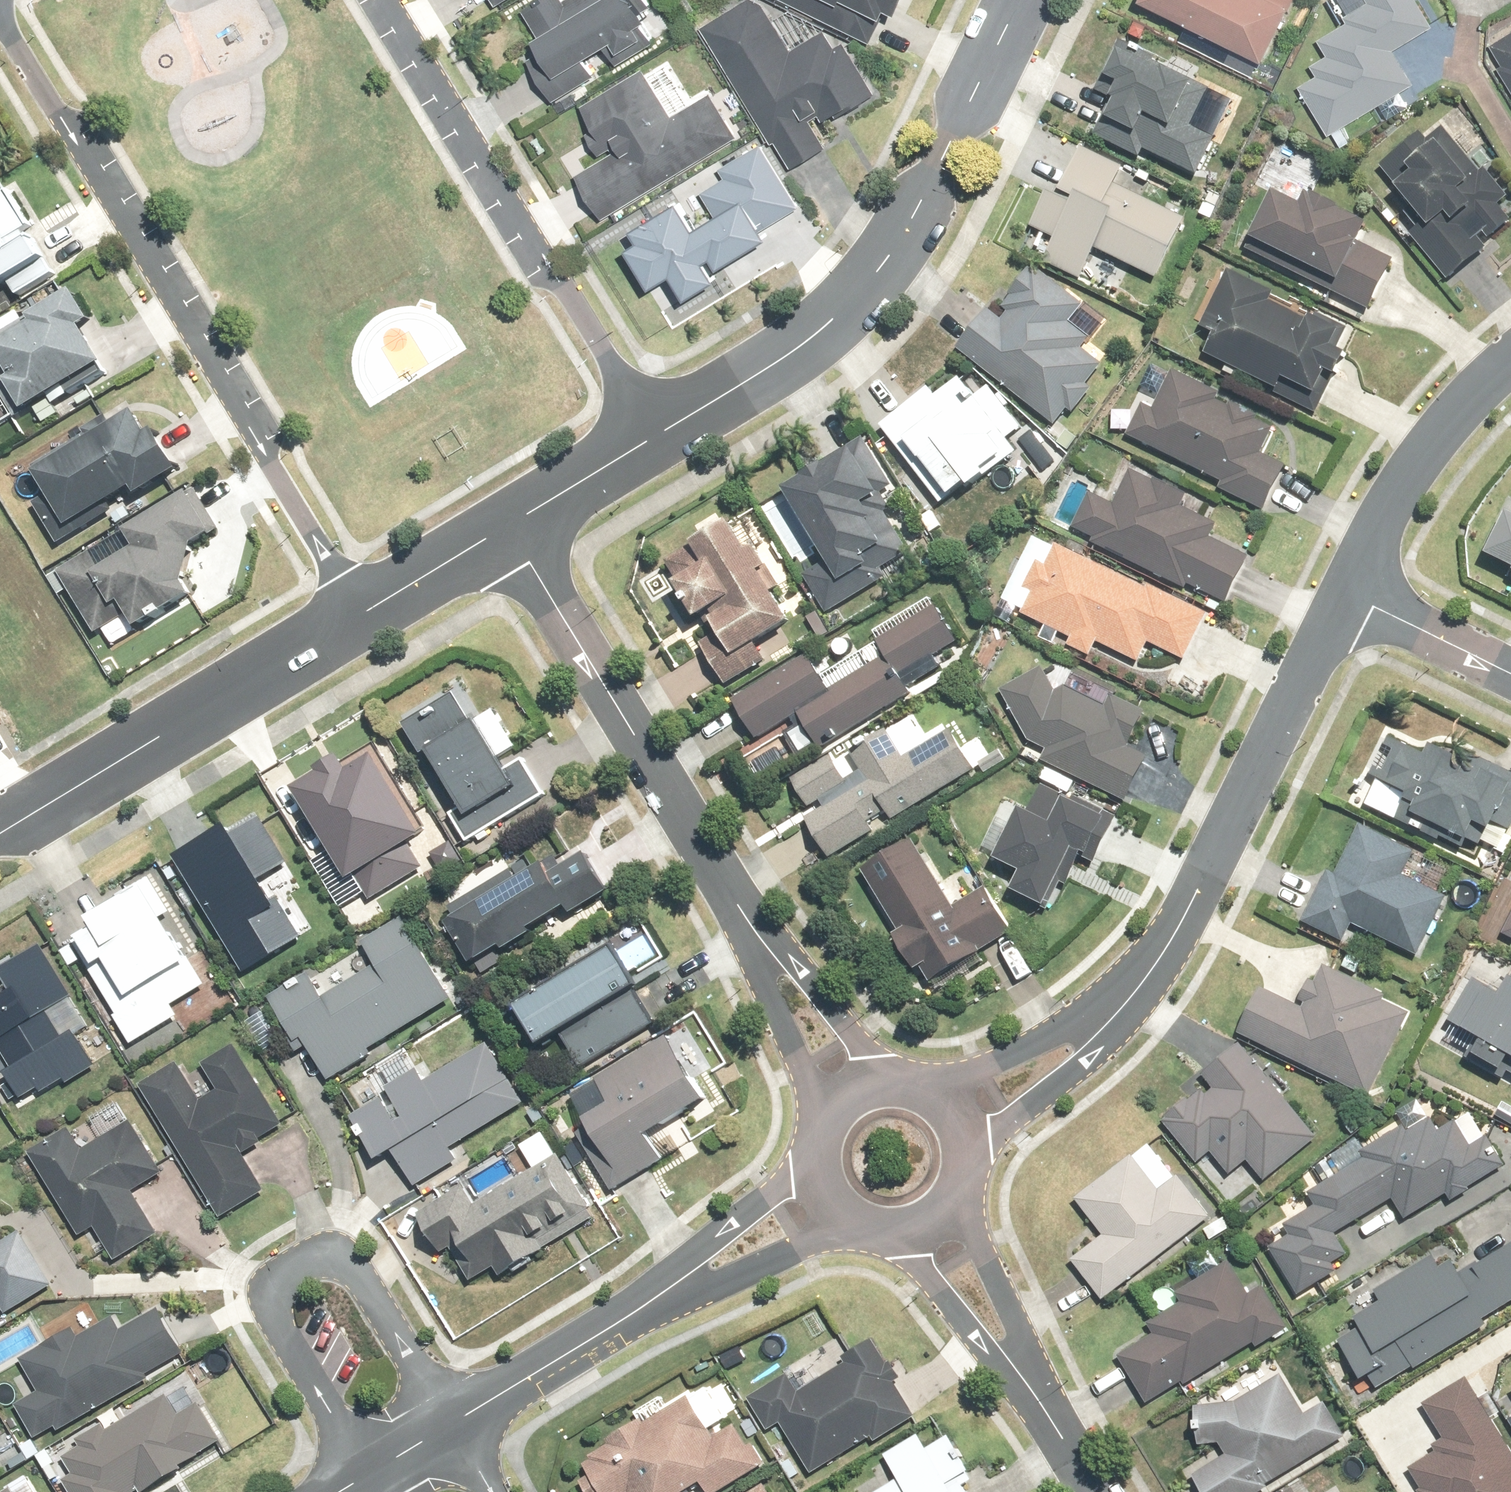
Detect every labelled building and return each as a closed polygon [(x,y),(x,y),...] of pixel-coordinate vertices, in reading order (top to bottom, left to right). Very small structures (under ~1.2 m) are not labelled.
[(559,3),(557,0),(533,0),(521,7),(546,49),(523,63),(548,104),(594,77),(587,63),(603,54),(611,67),(653,41),(644,26),(654,20),(647,9),(653,4),(651,0),(563,0),(559,3)] [(699,33),(769,151),(775,146),(789,171),(824,150),(807,123),(822,114),(829,126),(871,102),(841,50),(832,55),(822,37),(789,56),(756,0),(754,0),(699,33)] [(864,44),(878,14),(892,21),(901,0),(769,0),(864,44)] [(1256,61),(1286,0),(1131,0),(1256,61)] [(1429,29),(1411,0),(1364,0),(1365,1),(1340,18),(1344,23),(1314,42),(1324,58),(1309,68),(1315,77),(1296,88),(1325,134),(1409,81),(1391,53),(1429,29)] [(1510,111),(1510,28),(1474,49),(1510,111)] [(1136,160),(1141,150),(1192,176),(1217,126),(1194,114),(1206,91),(1131,54),(1127,61),(1109,52),(1096,78),(1108,84),(1101,98),(1107,101),(1097,121),(1114,130),(1106,146),(1136,160)] [(605,221),(741,138),(715,96),(679,118),(650,71),(580,114),(590,130),(583,135),(596,156),(603,152),(608,159),(578,177),(605,221)] [(1476,173),(1439,130),(1422,144),(1414,134),(1376,167),(1390,183),(1386,187),(1419,227),(1406,237),(1443,281),(1482,247),(1480,244),(1509,220),(1495,205),(1506,194),(1483,167),(1476,173)] [(794,211),(756,146),(712,173),(719,182),(695,197),(710,221),(696,230),(679,201),(626,232),(635,247),(625,255),(647,292),(671,277),(687,302),(719,284),(714,276),(772,240),(764,229),(794,211)] [(1074,281),(1091,249),(1151,280),(1186,212),(1117,177),(1120,170),(1077,149),(1053,196),(1042,191),(1024,226),(1051,239),(1039,263),(1074,281)] [(6,290),(49,265),(0,183),(0,279),(6,290)] [(1265,195),(1243,240),(1321,279),(1317,286),(1363,309),(1387,260),(1351,242),(1360,226),(1299,196),(1293,209),(1265,195)] [(1272,390),(1316,410),(1355,328),(1316,309),(1311,319),(1268,299),(1273,289),(1225,266),(1198,323),(1211,329),(1201,351),(1274,385),(1272,390)] [(985,309),(954,348),(1050,425),(1063,408),(1068,412),(1088,387),(1081,381),(1104,352),(1091,342),(1107,321),(1083,301),(1078,307),(1027,267),(1005,295),(1008,297),(1000,307),(1005,312),(998,320),(985,309)] [(67,286),(25,311),(31,321),(6,336),(1,328),(0,329),(0,389),(7,384),(23,411),(101,363),(79,327),(89,321),(67,286)] [(1138,405),(1122,435),(1217,483),(1214,489),(1259,511),(1282,465),(1258,453),(1270,429),(1255,422),(1257,418),(1216,397),(1217,394),(1171,371),(1151,411),(1138,405)] [(922,390),(876,427),(937,503),(955,488),(958,491),(969,482),(972,485),(1013,452),(955,379),(929,400),(922,390)] [(162,436),(148,414),(123,429),(115,416),(89,430),(92,435),(41,465),(79,527),(148,485),(153,496),(195,471),(171,431),(162,436)] [(776,493),(818,566),(800,577),(822,614),(881,580),(876,570),(903,555),(879,514),(886,511),(877,494),(888,488),(860,439),(792,478),(795,482),(776,493)] [(1092,537),(1088,545),(1183,591),(1184,587),(1222,605),(1246,557),(1207,538),(1214,525),(1178,508),(1184,496),(1129,469),(1111,507),(1084,494),(1069,525),(1092,537)] [(125,623),(118,613),(135,602),(151,628),(205,596),(198,585),(207,547),(229,534),(204,492),(137,534),(147,552),(113,573),(100,551),(60,575),(99,639),(125,623)] [(1477,557),(1506,570),(1504,575),(1510,578),(1510,520),(1498,514),(1477,557)] [(737,556),(719,523),(682,544),(684,549),(660,562),(672,582),(664,585),(686,623),(696,618),(709,640),(693,649),(716,689),(761,663),(750,645),(783,626),(766,595),(779,588),(755,546),(737,556)] [(1136,654),(1145,661),(1153,641),(1194,657),(1214,613),(1057,540),(1048,559),(1036,554),(1022,582),(1034,588),(1023,612),(1070,634),(1066,644),(1097,658),(1106,641),(1136,654)] [(874,642),(859,652),(847,634),(828,646),(840,664),(817,678),(802,655),(727,703),(752,742),(792,717),(799,728),(785,736),(797,754),(827,735),(832,741),(904,695),(901,691),(934,669),(927,658),(950,643),(924,601),(869,636),(874,642)] [(996,690),(1023,742),(1043,752),(1037,762),(1118,803),(1141,758),(1124,748),(1142,713),(1108,697),(1103,709),(1058,686),(1051,689),(1040,668),(996,690)] [(462,691),(411,722),(465,811),(458,815),(474,842),(551,795),(529,760),(518,767),(510,754),(522,747),(500,709),(480,721),(462,691)] [(1471,840),(1483,817),(1504,827),(1510,811),(1510,761),(1456,735),(1448,753),(1383,722),(1353,784),(1465,837),(1471,840)] [(821,861),(970,775),(945,733),(898,759),(882,732),(831,762),(828,757),(785,782),(805,816),(798,820),(821,861)] [(287,786),(291,793),(341,877),(350,871),(366,897),(419,867),(405,845),(426,833),(379,754),(375,748),(341,768),(333,753),(311,765),(314,770),(287,786)] [(1022,815),(1009,810),(987,860),(1012,871),(1003,892),(1042,910),(1055,882),(1063,886),(1075,858),(1091,865),(1112,816),(1036,783),(1022,815)] [(229,818),(172,852),(240,966),(297,932),(275,893),(266,898),(254,878),(263,873),(286,860),(259,813),(234,827),(229,818)] [(1339,943),(1348,925),(1416,957),(1444,896),(1436,893),(1445,874),(1419,862),(1410,881),(1395,875),(1406,853),(1355,829),(1333,876),(1322,872),(1297,924),(1339,943)] [(909,843),(858,871),(892,932),(884,937),(905,973),(913,969),(922,985),(977,955),(973,948),(1004,930),(980,889),(946,908),(909,843)] [(509,870),(507,866),(446,904),(451,911),(441,917),(473,968),(513,943),(517,949),(549,929),(547,925),(580,905),(605,889),(577,845),(533,873),(524,860),(509,870)] [(171,912),(148,876),(95,909),(102,920),(58,947),(68,965),(80,957),(115,1013),(111,1015),(128,1042),(177,1013),(171,1003),(197,988),(203,984),(186,954),(163,917),(171,912)] [(1497,936),(1510,943),(1510,908),(1497,936)] [(340,1079),(466,997),(412,915),(371,941),(384,961),(331,996),(315,970),(275,996),(305,1042),(313,1038),(340,1079)] [(36,944),(0,967),(0,1062),(5,1069),(1,1072),(17,1097),(31,1089),(35,1095),(59,1079),(62,1084),(91,1065),(72,1033),(81,1027),(63,998),(68,995),(36,944)] [(607,945),(509,1005),(534,1046),(548,1037),(555,1033),(575,1065),(638,1027),(652,1019),(634,989),(607,945)] [(1255,990),(1234,1035),(1363,1097),(1402,1015),(1378,1004),(1381,996),(1322,968),(1313,985),(1305,980),(1292,1007),(1255,990)] [(1510,1071),(1510,977),(1509,982),(1486,971),(1477,990),(1464,984),(1439,1035),(1510,1071)] [(706,1099),(665,1032),(590,1077),(605,1102),(581,1116),(582,1119),(570,1127),(608,1189),(661,1157),(647,1134),(706,1099)] [(452,1147),(521,1103),(483,1042),(421,1080),(412,1067),(343,1110),(375,1161),(380,1158),(392,1151),(413,1185),(458,1157),(452,1147)] [(1312,1138),(1235,1044),(1198,1076),(1211,1091),(1203,1097),(1198,1092),(1184,1104),(1181,1100),(1159,1118),(1195,1161),(1208,1150),(1227,1173),(1242,1161),(1259,1182),(1312,1138)] [(184,1062),(149,1084),(228,1217),(272,1191),(250,1154),(270,1143),(266,1137),(287,1124),(240,1046),(209,1064),(223,1089),(206,1100),(184,1062)] [(1333,1236),(1388,1200),(1403,1222),(1443,1196),(1449,1204),(1504,1168),(1470,1116),(1453,1127),(1450,1122),(1433,1134),(1425,1120),(1402,1135),(1396,1126),(1361,1149),(1355,1139),(1304,1172),(1315,1189),(1306,1195),(1312,1205),(1281,1225),(1288,1236),(1266,1249),(1298,1298),(1335,1274),(1329,1265),(1345,1255),(1333,1236)] [(79,1127),(36,1151),(85,1236),(101,1227),(119,1259),(163,1234),(138,1191),(170,1172),(141,1122),(92,1149),(79,1127)] [(605,1217),(567,1154),(485,1204),(465,1172),(439,1188),(447,1201),(424,1215),(448,1254),(458,1247),(479,1282),(508,1264),(514,1273),(605,1217)] [(1071,1205),(1098,1236),(1066,1263),(1100,1301),(1112,1291),(1119,1298),(1211,1219),(1175,1176),(1157,1192),(1126,1156),(1071,1205)] [(0,1211),(0,1304),(5,1301),(12,1312),(59,1284),(27,1232),(16,1238),(0,1211)] [(1369,1389),(1493,1319),(1488,1311),(1510,1297),(1510,1247),(1468,1272),(1452,1245),(1353,1302),(1361,1317),(1336,1331),(1337,1333),(1369,1389)] [(1244,1295),(1227,1263),(1170,1295),(1176,1306),(1144,1323),(1150,1334),(1113,1354),(1141,1404),(1179,1382),(1180,1384),(1251,1345),(1253,1348),(1283,1332),(1259,1287),(1244,1295)] [(188,1353),(164,1309),(129,1328),(123,1317),(87,1337),(83,1328),(24,1360),(43,1393),(24,1404),(42,1437),(65,1425),(66,1428),(156,1379),(153,1373),(188,1353)] [(854,1353),(858,1359),(805,1391),(794,1373),(755,1397),(774,1430),(786,1423),(815,1470),(879,1432),(884,1441),(923,1418),(901,1380),(908,1376),(899,1360),(894,1364),(878,1338),(854,1353)] [(1212,1491),(1255,1491),(1355,1434),(1334,1401),(1305,1399),(1285,1369),(1245,1396),(1202,1401),(1203,1442),(1226,1441),(1227,1451),(1214,1458),(1197,1469),(1212,1491)] [(1404,1464),(1422,1491),(1510,1491),(1510,1445),(1467,1377),(1425,1404),(1446,1437),(1404,1464)] [(772,1464),(745,1422),(730,1432),(725,1423),(733,1418),(712,1385),(655,1421),(652,1417),(615,1440),(618,1445),(602,1455),(604,1458),(594,1464),(612,1491),(726,1491),(772,1464)] [(173,1396),(127,1422),(119,1408),(105,1417),(107,1422),(82,1436),(87,1445),(69,1455),(80,1475),(69,1480),(76,1491),(153,1491),(208,1461),(203,1454),(224,1441),(204,1404),(183,1415),(173,1396)] [(892,1455),(907,1476),(883,1491),(998,1491),(973,1456),(960,1464),(949,1448),(939,1454),(924,1433),(892,1455)] [(772,1484),(757,1491),(777,1491),(772,1484)]
